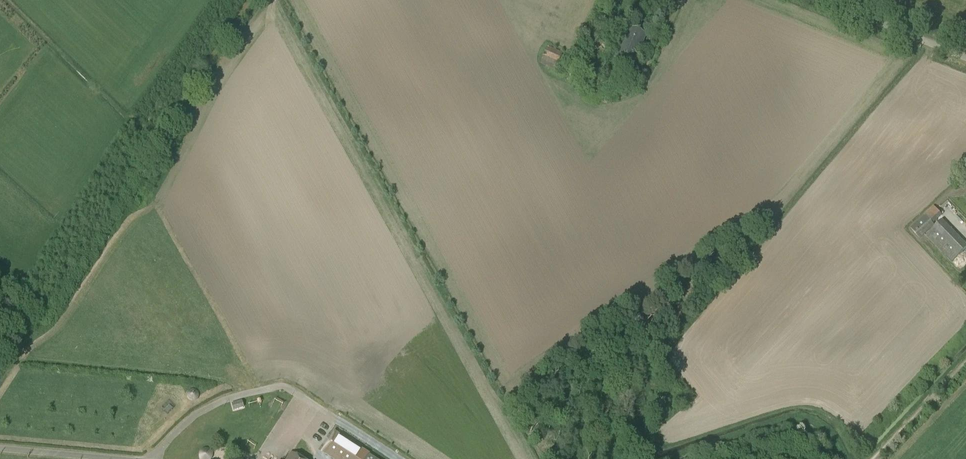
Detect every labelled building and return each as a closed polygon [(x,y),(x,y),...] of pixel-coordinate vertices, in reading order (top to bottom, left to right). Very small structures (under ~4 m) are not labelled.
[(640,49),(646,36),(629,29),(623,42),(622,42),(615,58),(635,66),(642,49),(640,49)] [(554,71),(562,53),(548,46),(547,46),(539,64),(554,71)] [(579,81),(587,64),(576,59),(569,75),(579,81)] [(920,239),(934,226),(933,224),(942,216),(933,206),(924,214),(925,215),(910,228),(920,239)] [(965,249),(965,244),(942,220),(925,236),(952,263),(965,249)] [(164,410),(167,414),(173,409),(169,405),(164,410)] [(331,458),(366,458),(369,454),(334,431),(320,452),(331,458)] [(212,453),(212,450),(210,448),(208,447),(206,446),(203,446),(201,448),(199,449),(199,452),(199,455),(200,457),(202,458),(203,458),(208,458),(209,458),(211,456),(212,453)]
